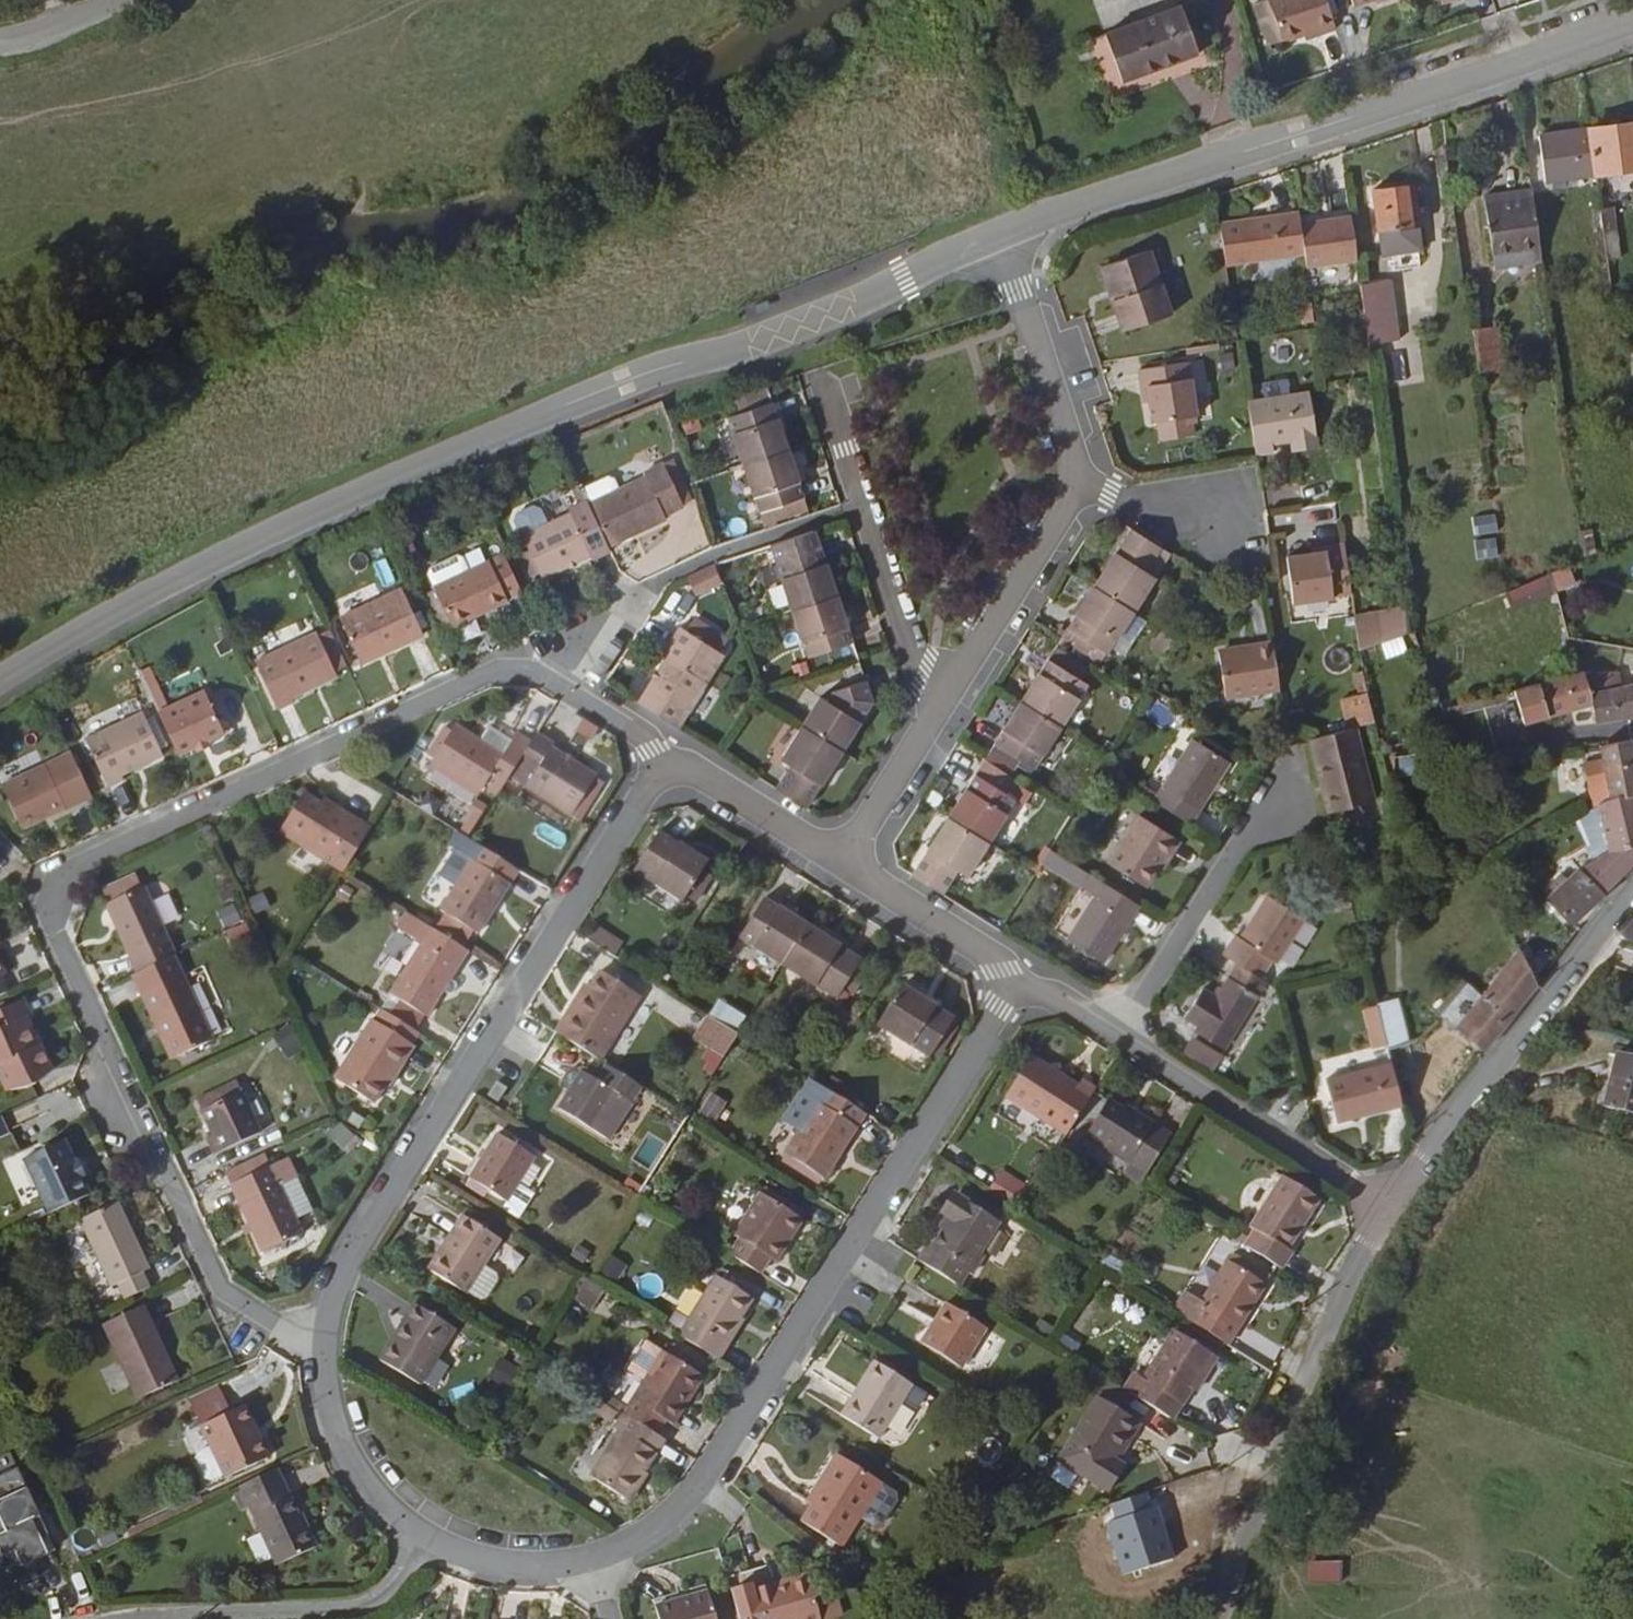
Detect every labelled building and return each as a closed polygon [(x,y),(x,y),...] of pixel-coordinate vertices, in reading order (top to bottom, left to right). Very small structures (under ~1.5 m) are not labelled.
[(1185,34),(1173,0),(1136,0),(1094,15),(1110,61),(1185,34)] [(1277,39),(1263,0),(1255,0),(1250,2),(1264,44),(1277,39)] [(1333,28),(1323,0),(1263,0),(1277,39),(1277,41),(1311,29),(1313,34),(1333,28)] [(1350,10),(1377,0),(1347,0),(1350,10)] [(1590,132),(1597,177),(1632,172),(1632,126),(1590,132)] [(1597,177),(1590,132),(1539,139),(1546,185),(1597,177)] [(1384,237),(1424,233),(1418,185),(1377,191),(1384,237)] [(1542,250),(1535,201),(1487,208),(1494,257),(1542,250)] [(1602,214),(1608,254),(1620,253),(1614,213),(1602,214)] [(1219,225),(1226,269),(1300,258),(1295,227),(1293,215),(1219,225)] [(1300,258),(1302,269),(1358,260),(1353,218),(1295,227),(1300,258)] [(1428,258),(1424,233),(1384,237),(1388,262),(1428,258)] [(1146,251),(1108,265),(1120,298),(1110,303),(1123,334),(1170,318),(1146,251)] [(1120,298),(1108,265),(1099,268),(1110,303),(1120,298)] [(1395,288),(1362,293),(1369,339),(1402,335),(1395,288)] [(1504,326),(1477,328),(1480,375),(1507,373),(1504,326)] [(1150,428),(1192,422),(1196,422),(1187,366),(1141,372),(1150,428)] [(770,389),(740,399),(744,412),(731,417),(747,465),(792,449),(770,389)] [(1247,401),(1255,451),(1272,449),(1271,443),(1289,440),(1291,451),(1315,447),(1307,392),(1247,401)] [(1194,438),(1192,422),(1150,428),(1151,445),(1194,438)] [(792,449),(747,465),(772,532),(815,519),(792,449)] [(648,479),(622,492),(592,508),(609,549),(670,521),(668,518),(687,507),(667,466),(647,474),(648,479)] [(615,478),(584,494),(587,500),(592,508),(622,492),(615,478)] [(592,508),(587,500),(568,510),(570,516),(551,526),(524,540),(529,549),(541,574),(544,580),(591,557),(594,562),(611,553),(609,549),(592,508)] [(524,540),(551,526),(544,513),(540,510),(519,521),(518,526),(524,540)] [(1473,536),(1498,533),(1496,514),(1471,517),(1473,536)] [(795,611),(839,597),(817,535),(774,549),(795,611)] [(1138,615),(1173,561),(1134,535),(1098,589),(1138,615)] [(1496,536),(1473,538),(1475,560),(1499,557),(1496,536)] [(1352,594),(1344,541),(1326,543),(1327,550),(1311,553),(1286,557),(1294,603),(1352,594)] [(406,560),(414,556),(407,542),(399,546),(406,560)] [(1327,550),(1326,543),(1310,546),(1311,553),(1327,550)] [(534,578),(541,574),(529,549),(520,553),(534,578)] [(503,557),(468,574),(434,591),(436,594),(453,628),(454,630),(487,613),(490,617),(510,607),(507,603),(522,595),(503,557)] [(434,591),(468,574),(462,560),(456,558),(429,572),(428,578),(434,591)] [(711,612),(733,602),(722,570),(698,578),(711,612)] [(1569,573),(1506,589),(1510,605),(1573,589),(1569,573)] [(1113,656),(1138,615),(1098,589),(1072,628),(1113,656)] [(364,671),(425,640),(403,594),(341,623),(364,671)] [(446,631),(453,628),(436,594),(428,599),(446,631)] [(856,643),(839,597),(795,611),(811,658),(856,643)] [(1404,605),(1354,615),(1360,646),(1410,637),(1404,605)] [(642,706),(682,731),(728,657),(684,628),(664,656),(671,660),(642,706)] [(349,669),(333,632),(320,639),(318,636),(258,666),(281,715),(296,706),(294,702),(338,680),(336,676),(349,669)] [(1225,704),(1280,694),(1271,645),(1252,649),(1253,653),(1218,658),(1225,704)] [(1091,689),(1102,673),(1061,647),(1052,661),(1091,689)] [(1052,661),(1025,705),(1066,730),(1091,689),(1052,661)] [(153,666),(139,671),(151,706),(165,702),(153,666)] [(1632,714),(1632,682),(1618,685),(1590,691),(1586,674),(1585,669),(1515,690),(1523,718),(1555,710),(1575,705),(1592,700),(1596,718),(1632,714)] [(1615,670),(1586,674),(1590,691),(1618,685),(1615,670)] [(804,728),(846,754),(879,704),(869,682),(837,692),(837,705),(823,698),(804,728)] [(210,692),(163,716),(184,761),(231,737),(210,692)] [(1351,730),(1358,728),(1376,724),(1370,696),(1345,701),(1351,730)] [(1496,698),(1457,709),(1465,735),(1504,728),(1496,698)] [(1066,730),(1025,705),(989,762),(1019,782),(1030,767),(1039,772),(1066,730)] [(1575,705),(1555,710),(1556,716),(1576,710),(1575,705)] [(1465,735),(1457,709),(1444,712),(1452,739),(1465,735)] [(168,754),(149,715),(92,742),(113,791),(129,783),(125,775),(168,754)] [(778,792),(809,813),(846,754),(804,728),(784,760),(792,766),(778,792)] [(1311,740),(1329,812),(1373,803),(1358,728),(1351,730),(1311,740)] [(522,770),(536,747),(522,739),(519,745),(509,760),(486,746),(461,730),(457,737),(438,767),(434,772),(485,803),(492,794),(504,801),(522,770)] [(431,762),(438,767),(457,737),(449,731),(431,762)] [(509,760),(519,745),(496,731),(486,746),(509,760)] [(560,748),(542,737),(536,747),(522,770),(540,781),(534,792),(582,821),(604,781),(557,753),(560,748)] [(1601,743),(1603,755),(1585,757),(1589,779),(1591,779),(1595,797),(1632,792),(1632,737),(1601,743)] [(1158,805),(1193,827),(1234,766),(1200,742),(1158,805)] [(1396,757),(1398,777),(1422,774),(1419,754),(1396,757)] [(95,799),(73,756),(3,790),(24,835),(95,799)] [(978,779),(951,820),(992,846),(1019,806),(978,779)] [(1603,890),(1632,859),(1632,792),(1595,797),(1574,810),(1599,850),(1580,867),(1603,890)] [(347,881),(376,835),(312,795),(282,843),(347,881)] [(459,829),(471,835),(487,806),(475,800),(459,829)] [(1174,861),(1184,843),(1144,819),(1113,866),(1148,891),(1171,858),(1174,861)] [(913,879),(944,898),(960,873),(969,881),(992,846),(951,820),(913,879)] [(691,898),(705,875),(712,865),(666,834),(640,875),(686,904),(691,898)] [(484,938),(522,876),(458,836),(452,847),(460,852),(476,863),(461,888),(445,912),(454,918),(478,934),(484,938)] [(461,888),(476,863),(460,852),(444,878),(461,888)] [(1572,921),(1603,890),(1580,867),(1548,895),(1572,921)] [(715,881),(705,875),(691,898),(700,905),(715,881)] [(131,903),(146,896),(139,883),(125,889),(131,903)] [(1107,965),(1143,907),(1108,884),(1070,942),(1107,965)] [(112,896),(118,910),(131,903),(125,889),(112,896)] [(788,969),(813,929),(753,891),(727,931),(788,969)] [(144,980),(178,964),(146,896),(131,903),(118,910),(112,913),(144,980)] [(1240,940),(1227,958),(1242,967),(1263,981),(1276,963),(1280,966),(1308,924),(1270,900),(1243,942),(1240,940)] [(225,928),(242,921),(235,904),(218,910),(225,928)] [(469,949),(478,934),(454,918),(444,932),(469,949)] [(1632,938),(1632,920),(1622,935),(1632,938)] [(869,964),(813,929),(788,969),(844,1003),(869,964)] [(601,930),(592,943),(607,951),(615,939),(601,930)] [(430,1026),(472,961),(437,937),(395,1003),(430,1026)] [(607,951),(621,961),(628,947),(615,939),(607,951)] [(1446,1012),(1488,1045),(1537,982),(1520,944),(1481,993),(1467,983),(1446,1012)] [(13,999),(6,986),(10,982),(0,958),(0,1006),(13,999)] [(144,980),(138,983),(168,1050),(175,1047),(185,1067),(220,1048),(178,964),(144,980)] [(1228,1054),(1269,986),(1263,981),(1242,967),(1218,1002),(1203,993),(1185,1022),(1199,1031),(1198,1035),(1228,1054)] [(574,1001),(554,1033),(558,1035),(604,1063),(644,999),(602,972),(581,1005),(574,1001)] [(933,1061),(958,1020),(903,987),(879,1026),(933,1061)] [(1398,998),(1361,1009),(1374,1051),(1410,1040),(1398,998)] [(28,1008),(0,1021),(0,1076),(1,1075),(13,1102),(42,1093),(57,1081),(33,1025),(36,1023),(28,1008)] [(405,1028),(386,1016),(380,1028),(376,1026),(340,1085),(380,1109),(396,1079),(402,1083),(421,1053),(418,1051),(399,1039),(405,1028)] [(729,1060),(743,1039),(715,1022),(701,1042),(729,1060)] [(290,1024),(272,1037),(287,1058),(305,1046),(290,1024)] [(418,1051),(425,1041),(405,1028),(399,1039),(418,1051)] [(1620,1050),(1607,1105),(1632,1111),(1632,1053),(1620,1050)] [(1069,1140),(1100,1091),(1084,1081),(1078,1088),(1036,1059),(1008,1101),(1069,1140)] [(1337,1124),(1404,1109),(1397,1080),(1393,1065),(1327,1081),(1337,1124)] [(598,1135),(633,1082),(612,1068),(599,1085),(587,1076),(586,1078),(575,1093),(562,1111),(598,1135)] [(201,1104),(240,1084),(235,1071),(195,1091),(201,1104)] [(575,1093),(586,1078),(579,1072),(568,1079),(568,1087),(575,1093)] [(823,1110),(832,1096),(822,1090),(809,1081),(800,1095),(823,1110)] [(265,1140),(240,1084),(201,1104),(219,1141),(215,1142),(223,1161),(265,1140)] [(500,1105),(509,1092),(499,1085),(491,1099),(500,1105)] [(715,1124),(728,1103),(710,1092),(697,1113),(715,1124)] [(867,1118),(832,1096),(823,1110),(800,1095),(783,1122),(799,1133),(785,1153),(791,1158),(822,1179),(826,1182),(867,1118)] [(1134,1167),(1158,1128),(1141,1115),(1136,1120),(1110,1105),(1088,1139),(1134,1167)] [(1156,1187),(1184,1143),(1158,1128),(1134,1167),(1132,1172),(1156,1187)] [(363,1152),(353,1132),(338,1139),(347,1159),(363,1152)] [(525,1185),(541,1161),(503,1138),(477,1182),(496,1193),(513,1204),(525,1185)] [(52,1225),(94,1206),(68,1149),(26,1168),(52,1225)] [(822,1179),(791,1158),(789,1164),(820,1184),(822,1179)] [(265,1179),(236,1192),(268,1261),(308,1242),(301,1228),(286,1194),(277,1174),(271,1162),(259,1168),(265,1179)] [(989,1188),(1016,1203),(1027,1183),(1001,1167),(989,1188)] [(259,1168),(231,1181),(236,1192),(265,1179),(259,1168)] [(277,1174),(286,1194),(298,1189),(289,1169),(277,1174)] [(1248,1250),(1286,1274),(1297,1255),(1291,1250),(1325,1200),(1288,1175),(1254,1227),(1260,1232),(1248,1250)] [(492,1200),(496,1193),(477,1182),(473,1188),(492,1200)] [(525,1185),(513,1204),(509,1209),(525,1219),(540,1195),(525,1185)] [(303,1187),(298,1189),(286,1194),(301,1228),(319,1220),(303,1187)] [(767,1188),(763,1196),(807,1224),(811,1217),(767,1188)] [(735,1259),(764,1277),(776,1261),(782,1264),(790,1250),(785,1247),(791,1236),(798,1240),(807,1224),(763,1196),(737,1237),(746,1243),(735,1259)] [(935,1249),(925,1264),(966,1289),(975,1275),(979,1278),(991,1260),(985,1257),(1006,1225),(964,1199),(952,1218),(957,1222),(940,1252),(935,1249)] [(134,1310),(159,1298),(153,1284),(160,1280),(128,1214),(89,1232),(120,1298),(129,1294),(134,1310)] [(470,1299),(504,1245),(466,1218),(445,1247),(452,1251),(436,1274),(470,1299)] [(611,1255),(600,1272),(617,1283),(628,1266),(611,1255)] [(1173,1313),(1230,1348),(1270,1286),(1233,1262),(1205,1303),(1188,1291),(1173,1313)] [(586,1316),(603,1290),(582,1276),(565,1302),(586,1316)] [(723,1278),(685,1337),(727,1364),(735,1347),(730,1344),(757,1301),(723,1278)] [(1114,1324),(1131,1322),(1128,1304),(1111,1306),(1114,1324)] [(969,1371),(995,1333),(954,1308),(928,1347),(969,1371)] [(422,1392),(457,1336),(418,1311),(408,1326),(413,1329),(402,1349),(396,1346),(383,1366),(422,1392)] [(145,1408),(185,1391),(150,1315),(112,1333),(145,1408)] [(1129,1391),(1177,1421),(1208,1367),(1215,1372),(1223,1356),(1180,1329),(1148,1381),(1140,1375),(1129,1391)] [(638,1375),(651,1383),(669,1354),(655,1345),(638,1375)] [(651,1383),(629,1417),(662,1438),(673,1422),(679,1426),(709,1380),(669,1354),(651,1383)] [(887,1443),(922,1391),(888,1369),(865,1404),(858,1401),(848,1419),(887,1443)] [(199,1406),(212,1432),(241,1417),(228,1392),(199,1406)] [(1114,1456),(1138,1419),(1102,1397),(1063,1460),(1113,1491),(1128,1467),(1123,1463),(1114,1456)] [(595,1398),(589,1412),(616,1424),(622,1410),(595,1398)] [(238,1480),(273,1463),(257,1432),(262,1430),(252,1411),(241,1417),(212,1432),(222,1450),(236,1476),(238,1480)] [(662,1438),(629,1417),(619,1431),(624,1436),(595,1479),(633,1504),(670,1443),(662,1438)] [(1147,1424),(1138,1419),(1114,1456),(1123,1463),(1147,1424)] [(257,1432),(273,1463),(278,1461),(262,1430),(257,1432)] [(236,1476),(222,1450),(205,1460),(219,1485),(236,1476)] [(16,1553),(21,1566),(54,1554),(14,1451),(0,1456),(0,1559),(16,1553)] [(848,1553),(890,1489),(844,1459),(825,1489),(831,1494),(808,1528),(848,1553)] [(306,1522),(280,1468),(244,1485),(282,1564),(321,1545),(309,1521),(306,1522)] [(736,1592),(743,1618),(827,1618),(818,1575),(782,1583),(782,1580),(736,1592)] [(716,1591),(661,1606),(665,1618),(723,1618),(716,1591)]
